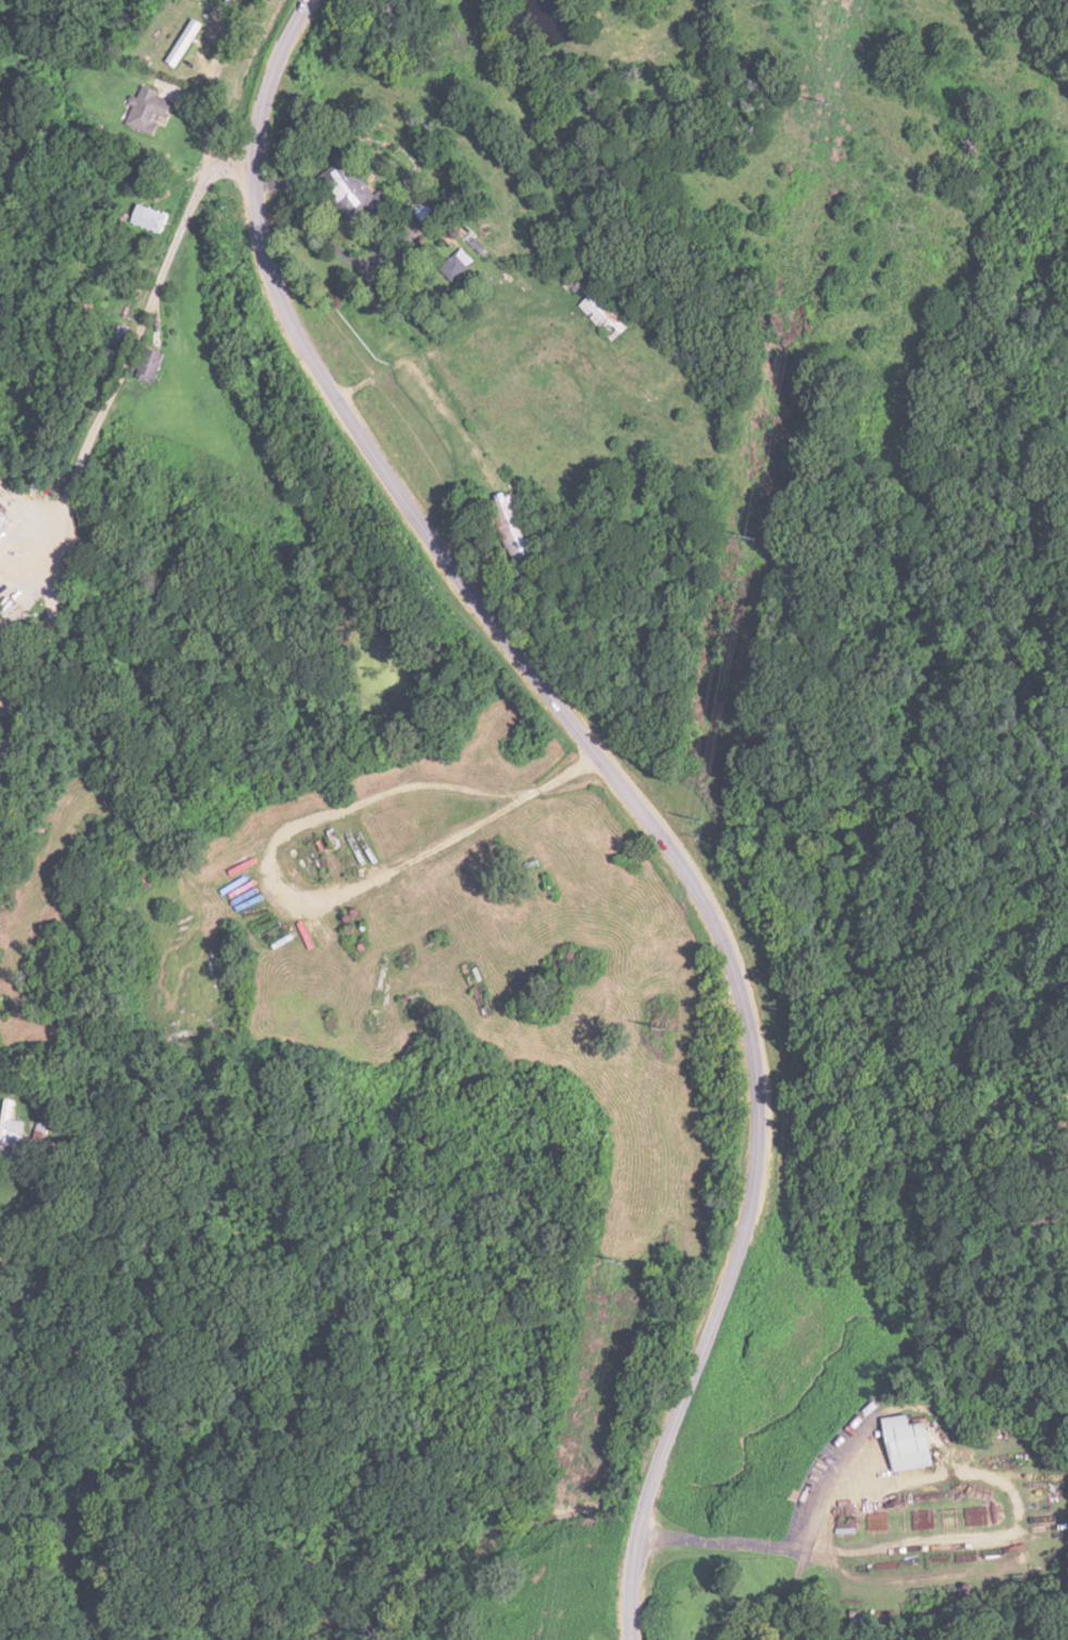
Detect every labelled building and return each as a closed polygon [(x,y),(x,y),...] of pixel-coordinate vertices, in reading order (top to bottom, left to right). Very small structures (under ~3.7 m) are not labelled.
[(176,67),(203,24),(195,19),(168,62),(176,67)] [(127,122),(156,137),(176,100),(146,84),(127,122)] [(356,214),(363,209),(370,218),(390,201),(352,155),(326,177),(356,214)] [(133,225),(162,234),(168,213),(139,205),(133,225)] [(442,267),(455,281),(476,260),(463,247),(442,267)] [(579,307),(615,342),(632,325),(597,289),(579,307)] [(139,376),(155,384),(169,355),(154,348),(139,376)] [(526,538),(526,495),(501,495),(501,538),(526,538)] [(6,1099),(0,1128),(0,1136),(7,1137),(8,1130),(22,1133),(25,1123),(11,1119),(14,1101),(6,1099)] [(935,1466),(930,1421),(914,1423),(913,1414),(887,1417),(894,1471),(935,1466)]
